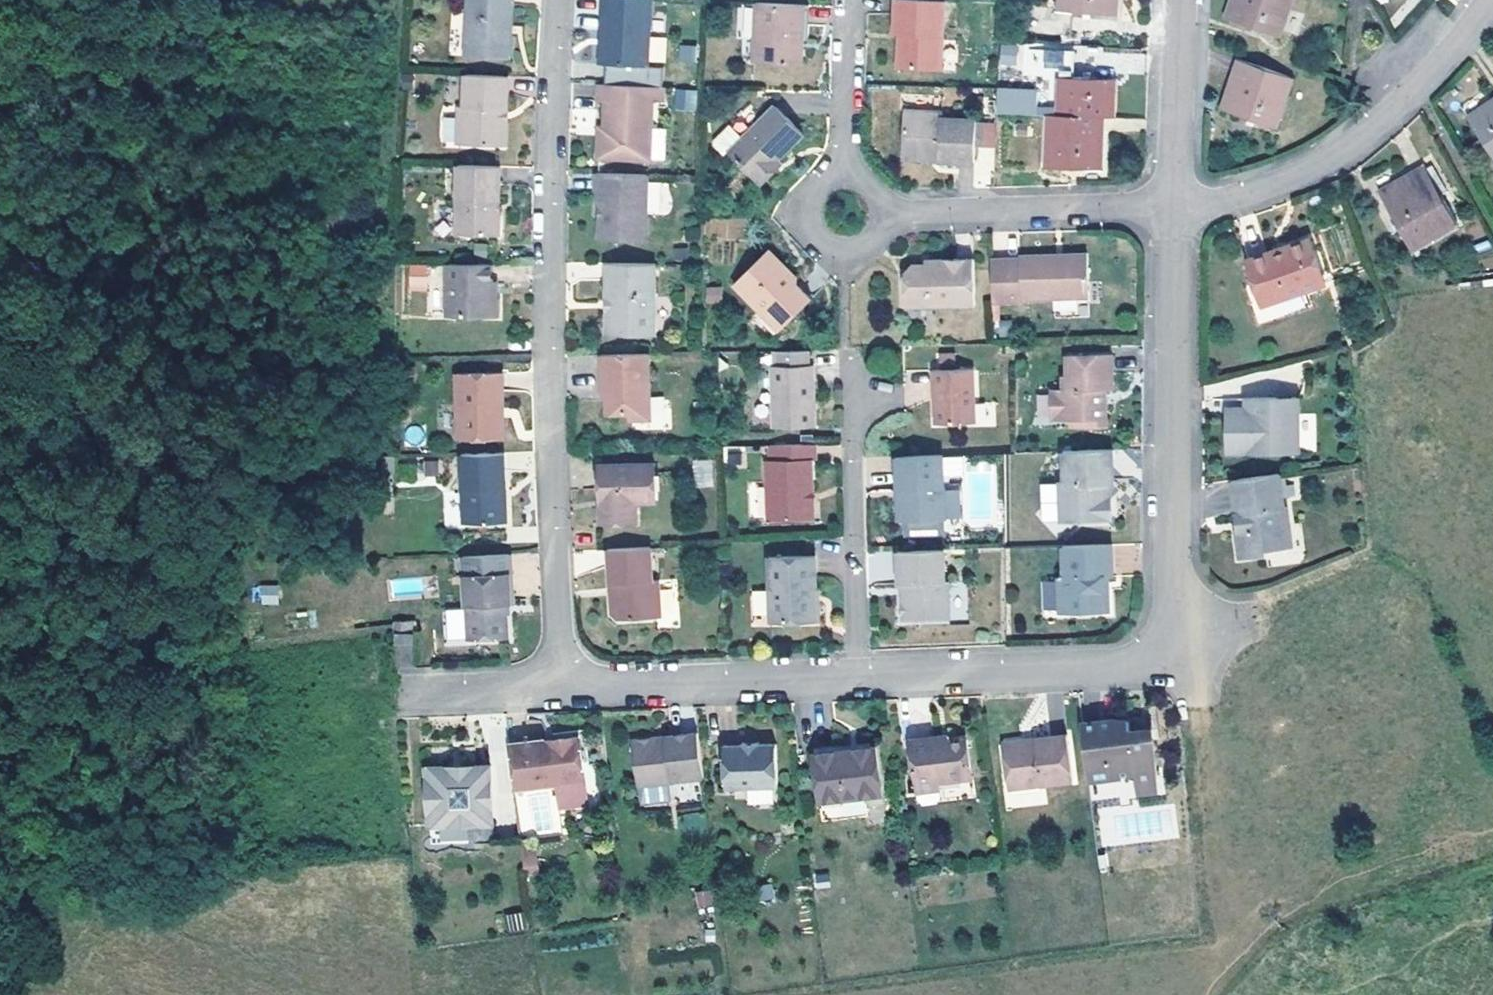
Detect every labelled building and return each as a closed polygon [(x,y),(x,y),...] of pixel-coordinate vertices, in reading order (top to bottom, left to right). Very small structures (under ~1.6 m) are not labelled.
[(508,0),(462,0),(456,59),(502,63),(504,40),(498,39),(499,29),(505,30),(508,0)] [(646,0),(596,0),(596,14),(605,14),(602,68),(643,70),(646,0)] [(945,1),(913,0),(894,0),(893,36),(898,37),(897,68),(941,71),(943,43),(945,1)] [(1036,46),(1066,47),(1068,13),(1114,16),(1115,0),(1062,0),(1061,13),(1038,11),(1036,46)] [(1229,22),(1281,40),(1294,0),(1237,0),(1229,22)] [(802,40),(804,6),(753,5),(752,60),(806,64),(807,41),(802,40)] [(751,39),(751,7),(738,6),(737,39),(751,39)] [(813,7),(804,6),(802,40),(807,41),(812,41),(813,7)] [(594,68),(602,68),(605,14),(596,14),(594,68)] [(648,62),(665,62),(665,36),(649,36),(648,62)] [(1015,66),(1017,45),(1000,43),(998,64),(1015,66)] [(694,64),(697,46),(680,44),(677,62),(694,64)] [(1056,118),(1100,119),(1110,120),(1111,82),(1064,81),(1066,47),(1036,46),(1034,79),(1058,80),(1056,118)] [(1292,81),(1242,63),(1224,111),(1275,130),(1292,81)] [(502,112),(503,78),(458,76),(457,110),(452,110),(451,149),(492,151),(494,112),(502,112)] [(657,105),(657,89),(594,87),(594,104),(601,104),(601,129),(600,141),(592,141),(592,164),(643,165),(645,105),(657,105)] [(1037,114),(1037,88),(996,88),(996,115),(1037,114)] [(696,110),(696,89),(673,89),(673,110),(696,110)] [(1467,123),(1492,162),(1492,105),(1467,123)] [(778,162),(801,137),(770,108),(740,140),(727,127),(713,142),(713,150),(722,158),(726,154),(761,189),(776,173),(771,169),(778,162)] [(973,119),(938,117),(939,111),(902,110),(901,149),(907,154),(937,155),(937,161),(972,163),(973,119)] [(501,152),(502,112),(494,112),(492,151),(501,152)] [(1098,172),(1100,119),(1056,118),(1047,118),(1046,169),(1098,172)] [(981,119),(973,119),(972,163),(980,163),(981,119)] [(592,129),(592,141),(600,141),(601,129),(592,129)] [(907,154),(901,149),(900,160),(937,161),(937,155),(907,154)] [(771,169),(776,173),(783,166),(778,162),(771,169)] [(492,240),(495,169),(452,168),(450,240),(492,240)] [(1454,229),(1424,170),(1377,193),(1406,252),(1454,229)] [(643,178),(592,177),(591,193),(596,194),(595,211),(601,212),(600,221),(595,221),(595,242),(643,243),(643,178)] [(670,213),(669,181),(647,182),(648,213),(670,213)] [(1330,277),(1312,228),(1287,237),(1289,243),(1271,249),(1266,246),(1249,252),(1266,299),(1330,277)] [(1287,237),(1266,246),(1271,249),(1289,243),(1287,237)] [(788,279),(789,267),(772,249),(736,287),(767,318),(771,314),(785,328),(813,300),(797,285),(788,279)] [(1018,263),(989,263),(990,307),(1019,307),(1018,303),(1086,301),(1085,257),(1061,257),(1061,263),(1036,264),(1036,259),(1017,259),(1018,263)] [(975,308),(973,260),(939,261),(939,266),(922,267),(908,268),(901,276),(903,310),(975,308)] [(484,282),(485,266),(441,266),(440,319),(490,319),(491,297),(484,296),(484,282)] [(652,338),(652,267),(603,266),(602,299),(610,300),(609,315),(603,314),(603,333),(609,338),(652,338)] [(798,276),(789,267),(788,279),(797,285),(798,276)] [(417,271),(402,271),(402,289),(417,289),(417,271)] [(781,332),(785,328),(771,314),(767,318),(781,332)] [(816,429),(813,365),(809,365),(809,350),(778,351),(779,365),(771,365),(773,431),(816,429)] [(647,403),(646,356),(597,358),(598,386),(602,387),(602,404),(602,416),(615,416),(627,416),(627,424),(647,423),(647,403)] [(1090,430),(1107,429),(1106,407),(1106,391),(1114,390),(1117,391),(1117,356),(1071,356),(1071,375),(1066,376),(1067,390),(1054,391),(1055,421),(1070,421),(1090,420),(1090,430)] [(974,425),(973,370),(931,371),(934,427),(974,425)] [(488,410),(495,411),(496,375),(448,376),(447,443),(489,442),(488,410)] [(1106,391),(1106,407),(1114,407),(1114,390),(1106,391)] [(1046,395),(1037,395),(1038,423),(1047,423),(1046,395)] [(652,429),(670,429),(669,397),(651,397),(652,429)] [(1267,410),(1257,410),(1228,409),(1227,455),(1300,456),(1301,419),(1297,419),(1297,401),(1267,400),(1267,410)] [(1267,410),(1267,400),(1257,400),(1257,410),(1267,410)] [(996,402),(976,402),(976,427),(996,427),(996,402)] [(616,424),(627,424),(627,416),(615,416),(616,424)] [(1090,420),(1070,421),(1071,430),(1090,430),(1090,420)] [(816,462),(815,446),(771,447),(771,465),(768,465),(769,524),(815,522),(812,462),(816,462)] [(1117,450),(1071,451),(1070,482),(1064,482),(1065,519),(1115,518),(1115,495),(1109,496),(1109,482),(1116,482),(1119,482),(1117,450)] [(500,490),(498,455),(453,457),(455,528),(497,526),(501,520),(500,506),(495,503),(494,489),(500,490)] [(945,521),(941,456),(894,457),(895,491),(901,491),(902,499),(895,500),(896,519),(903,523),(945,521)] [(943,457),(943,477),(962,477),(961,456),(943,457)] [(631,487),(649,486),(648,460),(594,463),(597,520),(632,518),(631,500),(631,487)] [(694,460),(694,486),(711,486),(711,460),(694,460)] [(1287,509),(1284,474),(1234,481),(1240,531),(1237,531),(1240,559),(1269,556),(1268,550),(1287,549),(1284,527),(1293,526),(1291,508),(1287,509)] [(650,498),(649,486),(631,487),(631,500),(650,498)] [(1296,547),(1293,526),(1284,527),(1287,549),(1296,547)] [(1119,573),(1118,543),(1068,545),(1069,573),(1064,574),(1065,612),(1116,610),(1116,588),(1111,587),(1111,573),(1119,573)] [(647,584),(646,548),(603,550),(605,587),(612,587),(612,602),(605,605),(605,616),(613,622),(652,619),(651,583),(647,584)] [(944,583),(941,551),(896,552),(898,585),(899,585),(906,585),(906,598),(900,604),(901,622),(950,620),(948,583),(944,583)] [(893,579),(892,552),(870,552),(870,580),(893,579)] [(456,556),(457,574),(460,640),(501,638),(499,604),(505,604),(504,573),(503,554),(456,556)] [(813,591),(818,592),(817,558),(770,560),(773,625),(815,622),(813,591)] [(1119,588),(1119,573),(1111,573),(1111,587),(1116,588),(1119,588)] [(279,604),(279,585),(257,585),(257,604),(279,604)] [(661,609),(677,608),(675,587),(660,588),(661,609)] [(813,591),(815,622),(823,622),(822,592),(818,592),(813,591)] [(413,629),(392,631),(392,641),(414,641),(413,629)] [(1113,721),(1078,724),(1085,781),(1131,777),(1132,781),(1154,778),(1150,740),(1128,743),(1127,732),(1126,724),(1113,721)] [(1148,729),(1127,732),(1128,743),(1150,740),(1148,729)] [(669,782),(699,778),(694,734),(664,737),(664,743),(650,743),(648,739),(634,740),(629,748),(635,785),(652,782),(653,787),(670,785),(669,782)] [(504,746),(509,792),(550,787),(579,783),(573,737),(504,746)] [(931,746),(946,744),(946,737),(930,739),(931,746)] [(1070,784),(1064,737),(1033,740),(1033,746),(1023,747),(1020,741),(1004,742),(1000,748),(1006,791),(1070,784)] [(968,781),(964,742),(946,744),(931,746),(930,739),(907,742),(914,794),(915,802),(919,805),(936,803),(939,799),(937,785),(968,781)] [(883,793),(877,746),(814,753),(820,801),(883,793)] [(784,791),(779,748),(761,750),(760,747),(742,749),(743,752),(725,754),(729,798),(784,791)] [(480,812),(487,807),(483,770),(420,779),(428,835),(483,829),(480,812)] [(1156,794),(1154,778),(1132,781),(1134,797),(1156,794)] [(579,783),(550,787),(553,810),(582,806),(579,783)] [(480,812),(483,829),(490,827),(487,807),(480,812)] [(682,810),(678,830),(703,835),(707,815),(682,810)] [(705,891),(690,894),(693,908),(708,905),(705,891)]
